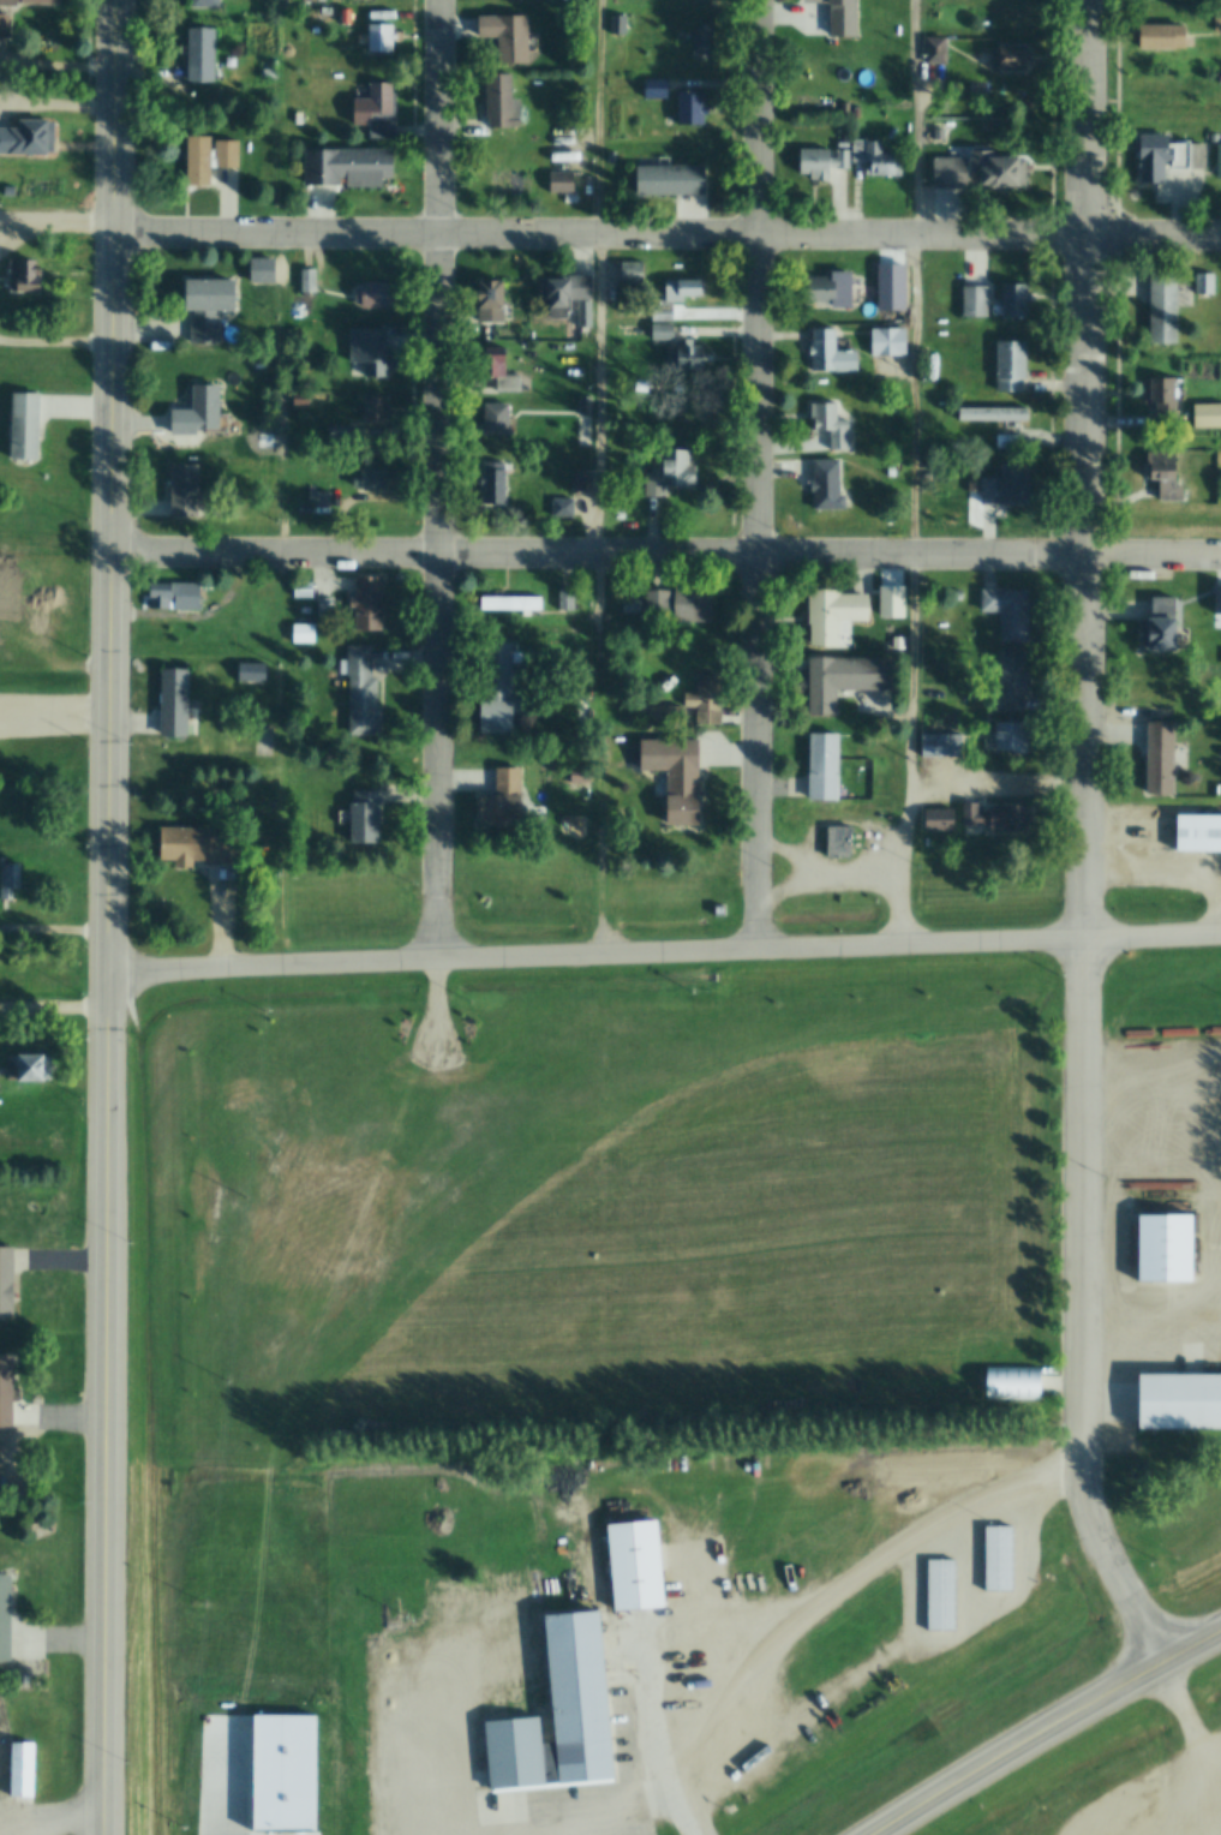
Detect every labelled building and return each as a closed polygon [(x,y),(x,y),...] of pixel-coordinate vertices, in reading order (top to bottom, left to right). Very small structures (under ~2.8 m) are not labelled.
[(826,5),(826,0),(850,0),(850,5),(845,5),(845,11),(836,11),(836,5),(826,5)] [(321,7),(333,6),(333,16),(321,16),(321,7)] [(8,37),(0,37),(0,15),(8,14),(8,37)] [(531,14),(533,65),(503,66),(502,36),(483,36),(483,17),(531,14)] [(611,14),(628,14),(628,32),(611,32),(611,14)] [(371,24),(395,24),(395,50),(371,50),(371,24)] [(693,25),(708,25),(708,59),(693,59),(693,40),(687,40),(687,32),(693,32),(693,25)] [(1145,26),(1190,26),(1190,49),(1180,49),(1180,52),(1145,52),(1145,26)] [(190,29),(215,29),(216,82),(190,82),(190,29)] [(948,38),(948,64),(928,64),(928,38),(948,38)] [(1005,66),(996,66),(996,56),(1005,56),(1005,47),(1033,47),(1033,72),(1005,72),(1005,66)] [(262,68),(274,68),(274,77),(262,77),(262,68)] [(514,72),(514,115),(511,115),(511,127),(489,127),(489,72),(514,72)] [(647,78),(669,78),(669,98),(647,98),(647,78)] [(355,97),(371,97),(371,82),(394,82),(394,92),(397,92),(397,137),(371,137),(371,125),(355,125),(355,97)] [(678,91),(704,91),(704,108),(708,108),(708,114),(704,114),(704,124),(678,124),(678,91)] [(294,112),(304,112),(304,124),(294,124),(294,112)] [(48,155),(0,155),(0,128),(20,128),(20,120),(48,120),(48,122),(55,122),(55,151),(48,151),(48,155)] [(1144,181),(1144,161),(1143,161),(1143,133),(1174,133),(1174,161),(1169,161),(1169,181),(1144,181)] [(211,136),(213,184),(188,184),(188,136),(211,136)] [(240,139),(240,167),(219,167),(219,139),(240,139)] [(886,139),(886,150),(905,150),(905,174),(868,174),(868,166),(874,165),(874,160),(855,161),(854,139),(886,139)] [(396,148),(396,177),(383,177),(383,186),(351,186),(349,177),(341,177),(341,183),(306,184),(306,148),(396,148)] [(851,149),(851,167),(832,167),(832,179),(814,179),(814,175),(803,175),(803,149),(851,149)] [(971,156),(971,189),(936,189),(936,156),(971,156)] [(990,165),(999,165),(998,157),(1030,157),(1030,187),(999,187),(999,184),(992,184),(990,165)] [(640,166),(708,166),(708,193),(640,193),(640,166)] [(551,171),(576,171),(576,192),(551,192),(551,171)] [(565,193),(579,193),(579,203),(565,203),(565,193)] [(8,259),(37,259),(37,276),(41,276),(42,291),(8,291),(8,259)] [(1181,342),(1155,342),(1155,267),(1181,267),(1181,342)] [(882,268),(905,268),(905,292),(882,292),(882,268)] [(315,270),(315,291),(300,291),(300,270),(315,270)] [(834,276),(834,270),(855,270),(855,309),(834,309),(834,300),(806,300),(806,276),(834,276)] [(1219,273),(1219,293),(1199,293),(1199,273),(1219,273)] [(594,277),(594,299),(573,299),(573,318),(552,318),(552,299),(540,299),(540,277),(594,277)] [(215,311),(215,316),(219,316),(220,345),(190,345),(190,316),(193,316),(193,311),(187,311),(187,280),(238,280),(238,311),(215,311)] [(509,280),(509,307),(504,307),(504,322),(479,322),(479,280),(509,280)] [(669,300),(669,280),(707,280),(707,295),(687,295),(687,301),(675,301),(675,322),(654,322),(654,300),(669,300)] [(361,291),(361,282),(389,282),(389,309),(361,309),(361,299),(357,299),(357,291),(361,291)] [(1006,283),(1031,283),(1031,317),(1006,317),(1006,283)] [(989,286),(989,317),(964,317),(964,286),(989,286)] [(349,328),(391,328),(393,366),(387,366),(387,376),(365,376),(365,363),(349,363),(349,328)] [(812,346),(814,346),(814,341),(819,341),(818,329),(839,328),(840,340),(838,340),(838,351),(860,351),(861,370),(814,372),(814,357),(812,357),(812,346)] [(873,329),(906,328),(908,355),(873,357),(873,329)] [(707,347),(708,372),(681,372),(681,341),(690,341),(690,347),(707,347)] [(1029,341),(1029,378),(1023,378),(1023,391),(999,391),(999,341),(1029,341)] [(511,348),(511,376),(521,376),(521,391),(497,391),(497,364),(483,364),(483,348),(511,348)] [(1155,378),(1180,378),(1180,417),(1155,417),(1155,378)] [(173,410),(193,410),(193,385),(220,385),(220,430),(198,430),(198,435),(173,435),(173,410)] [(13,393),(40,394),(38,460),(12,460),(13,393)] [(291,394),(307,394),(307,406),(291,406),(291,394)] [(388,396),(388,422),(364,423),(364,396),(388,396)] [(579,398),(593,398),(593,414),(580,416),(579,398)] [(839,420),(850,420),(851,449),(831,450),(830,432),(818,432),(818,419),(813,419),(813,405),(838,404),(839,420)] [(1199,404),(1220,404),(1220,428),(1199,428),(1199,404)] [(510,405),(510,434),(487,434),(487,405),(510,405)] [(960,408),(1030,408),(1030,422),(962,422),(960,408)] [(349,428),(349,443),(327,443),(327,428),(349,428)] [(259,431),(267,436),(261,446),(252,440),(259,431)] [(998,435),(1022,435),(1022,449),(998,449),(998,435)] [(692,450),(692,466),(699,466),(699,488),(668,488),(668,452),(692,450)] [(1151,453),(1180,453),(1181,486),(1187,486),(1189,500),(1165,500),(1165,480),(1151,480),(1151,453)] [(634,454),(639,461),(632,466),(627,459),(634,454)] [(815,461),(842,460),(843,494),(848,494),(849,510),(818,512),(816,492),(813,492),(813,482),(816,482),(815,461)] [(574,461),(586,461),(586,478),(574,478),(574,461)] [(1031,462),(1033,506),(983,506),(983,478),(1005,478),(1005,462),(1031,462)] [(507,464),(507,506),(485,506),(485,464),(507,464)] [(172,465),(198,465),(199,518),(172,518),(172,465)] [(353,476),(360,476),(360,471),(387,471),(387,488),(377,488),(377,492),(370,492),(370,488),(360,488),(360,486),(353,486),(353,476)] [(969,479),(977,479),(977,492),(969,492),(969,479)] [(307,492),(329,492),(329,506),(307,506),(307,492)] [(352,598),(357,598),(357,576),(384,576),(384,632),(357,632),(357,609),(352,609),(352,598)] [(313,598),(294,598),(294,581),(313,581),(313,598)] [(150,584),(200,584),(200,609),(150,609),(150,584)] [(674,609),(674,616),(650,617),(650,590),(674,590),(674,596),(678,596),(678,587),(716,587),(716,621),(678,621),(678,609),(674,609)] [(558,588),(576,588),(576,610),(558,610),(558,588)] [(814,622),(813,622),(813,594),(814,594),(814,590),(846,590),(846,594),(873,594),(873,622),(846,622),(846,647),(814,647),(814,622)] [(986,590),(1033,590),(1033,642),(1005,642),(1005,612),(986,612),(986,590)] [(964,591),(964,602),(950,602),(950,591),(964,591)] [(544,597),(544,611),(533,611),(533,616),(521,616),(520,611),(483,611),(483,598),(544,597)] [(1178,598),(1178,618),(1185,618),(1185,650),(1149,650),(1149,618),(1156,618),(1156,598),(1178,598)] [(331,599),(331,627),(318,627),(318,599),(331,599)] [(315,624),(316,644),(293,644),(293,624),(315,624)] [(347,646),(372,646),(372,680),(383,680),(383,737),(351,737),(351,676),(347,676),(347,646)] [(1022,712),(998,712),(998,693),(1004,693),(1004,648),(1033,648),(1034,698),(1022,698),(1022,712)] [(898,658),(898,689),(840,689),(840,715),(814,715),(814,658),(898,658)] [(238,664),(267,665),(265,681),(238,680),(238,664)] [(190,670),(191,737),(163,737),(163,671),(190,670)] [(700,694),(700,675),(723,675),(723,724),(700,724),(700,707),(688,707),(688,694),(700,694)] [(515,677),(515,734),(484,734),(484,677),(515,677)] [(669,707),(669,723),(647,723),(647,707),(669,707)] [(672,707),(690,707),(690,723),(672,723),(672,707)] [(1033,723),(1033,754),(995,754),(995,723),(1033,723)] [(1179,724),(1180,795),(1153,795),(1153,724),(1179,724)] [(814,734),(844,735),(842,801),(813,800),(814,734)] [(965,734),(965,755),(926,755),(924,734),(965,734)] [(670,740),(702,740),(702,825),(671,825),(670,740)] [(497,770),(523,770),(523,824),(485,825),(484,796),(497,796),(497,770)] [(354,791),(382,791),(382,844),(354,844),(354,791)] [(987,806),(1033,806),(1034,832),(987,832),(987,806)] [(928,808),(966,808),(968,832),(928,832),(928,808)] [(1177,814),(1220,814),(1220,853),(1149,853),(1149,825),(1177,825),(1177,814)] [(831,826),(854,827),(852,859),(830,857),(831,826)] [(207,861),(196,861),(196,867),(179,867),(179,861),(163,861),(163,829),(211,827),(211,837),(239,836),(239,863),(207,863),(207,861)] [(1,865),(23,865),(23,890),(14,890),(14,901),(2,901),(1,865)] [(716,905),(728,905),(728,916),(716,916),(716,905)] [(11,1056),(54,1056),(54,1082),(12,1082),(11,1056)] [(1138,1215),(1192,1214),(1192,1281),(1138,1281),(1138,1215)] [(18,1315),(0,1316),(0,1248),(18,1248),(18,1315)] [(18,1427),(0,1427),(0,1357),(18,1357),(18,1427)] [(987,1369),(1041,1369),(1041,1400),(987,1400),(987,1369)] [(1138,1376),(1220,1375),(1220,1430),(1138,1430),(1138,1376)] [(611,1524),(662,1520),(669,1609),(618,1613),(611,1524)] [(12,1661),(0,1661),(0,1576),(13,1576),(12,1661)] [(601,1612),(615,1779),(491,1788),(486,1722),(541,1719),(543,1744),(556,1744),(546,1616),(601,1612)] [(12,1744),(36,1744),(35,1799),(11,1798),(12,1744)] [(203,1793),(297,1786),(299,1811),(205,1819),(203,1793)]
